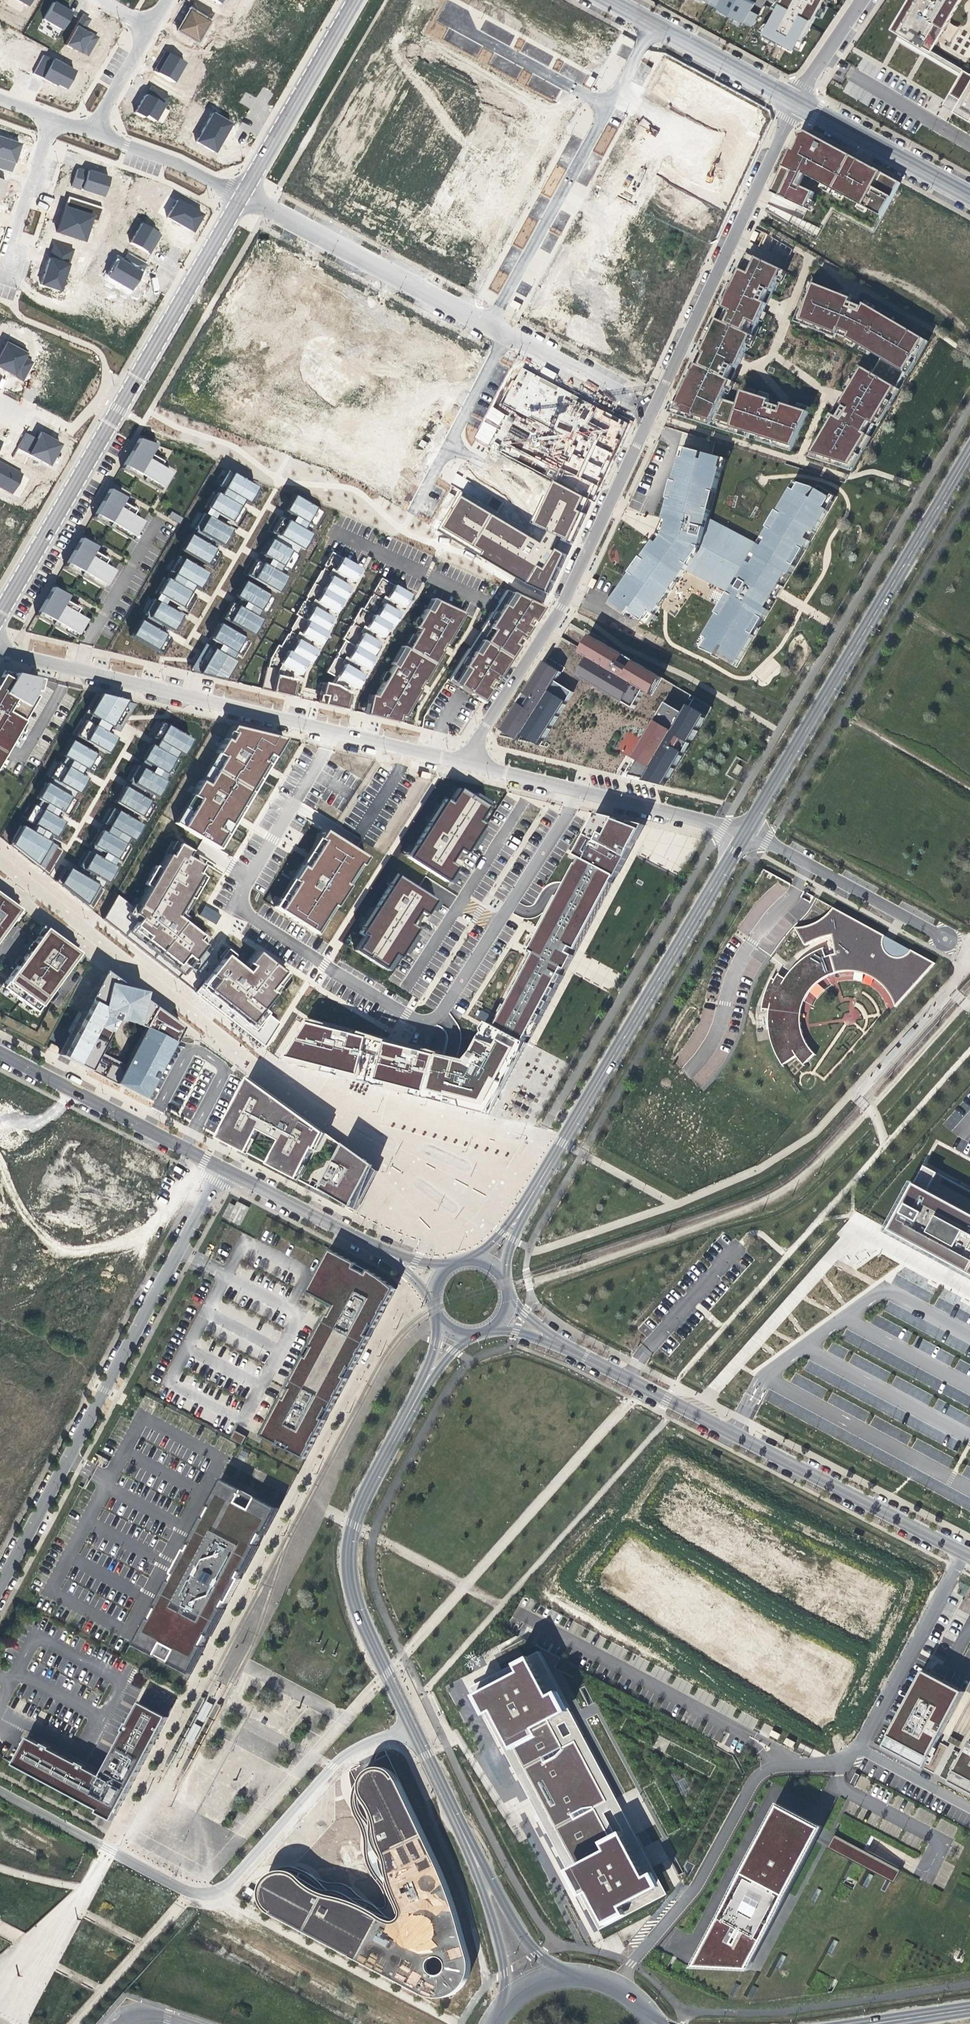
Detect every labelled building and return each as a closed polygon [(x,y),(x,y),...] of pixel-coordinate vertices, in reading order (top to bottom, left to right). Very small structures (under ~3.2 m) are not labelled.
[(753,26),(758,15),(751,10),(755,2),(752,0),(705,0),(753,26)] [(765,32),(795,48),(800,39),(803,41),(825,0),(782,0),(765,32)] [(891,28),(900,33),(907,37),(905,41),(961,74),(960,76),(950,93),(961,100),(955,109),(969,118),(969,73),(931,50),(961,0),(908,0),(891,28)] [(196,42),(213,13),(194,2),(177,31),(196,42)] [(71,13),(52,3),(43,19),(61,30),(71,13)] [(82,31),(83,30),(89,19),(81,15),(64,44),(79,53),(80,51),(87,55),(97,38),(85,31),(85,32),(82,31)] [(905,41),(907,37),(900,33),(896,39),(901,42),(960,76),(961,74),(905,41)] [(23,72),(31,76),(33,74),(42,56),(19,44),(8,64),(16,68),(21,66),(25,68),(23,72)] [(165,52),(161,59),(164,61),(162,64),(157,65),(154,71),(173,82),(184,63),(165,52)] [(767,111),(661,54),(638,96),(658,108),(664,97),(722,130),(693,191),(727,207),(770,120),(767,111)] [(74,72),(42,55),(42,56),(33,74),(56,86),(56,85),(65,89),(74,72)] [(168,96),(151,86),(146,95),(143,96),(134,113),(142,117),(144,116),(154,121),(168,96)] [(961,100),(950,93),(943,104),(954,111),(955,109),(961,100)] [(230,124),(212,113),(195,142),(213,153),(230,124)] [(608,125),(604,134),(613,137),(616,128),(608,125)] [(808,133),(799,136),(772,194),(808,210),(816,194),(800,186),(805,175),(882,217),(901,183),(824,142),(808,133)] [(10,173),(19,144),(0,138),(0,169),(10,173)] [(108,178),(87,171),(86,172),(77,169),(71,186),(102,197),(108,178)] [(56,232),(82,241),(89,220),(97,223),(102,208),(67,197),(64,208),(66,209),(63,219),(60,218),(56,232)] [(191,232),(201,215),(176,200),(166,218),(191,232)] [(148,254),(159,235),(140,224),(129,243),(148,254)] [(755,231),(751,240),(756,243),(760,234),(755,231)] [(72,249),(54,243),(40,285),(59,291),(72,249)] [(145,264),(127,253),(122,262),(117,260),(106,277),(130,290),(145,264)] [(749,255),(741,270),(723,309),(718,320),(703,353),(697,365),(676,411),(751,435),(759,437),(793,448),(810,413),(743,392),(739,405),(724,400),(784,271),(749,255)] [(737,269),(720,307),(723,309),(741,270),(737,269)] [(837,339),(839,335),(801,320),(815,284),(812,283),(796,323),(837,339)] [(853,299),(815,284),(801,320),(839,335),(848,339),(881,359),(873,374),(863,368),(812,454),(850,466),(868,436),(875,425),(897,388),(905,373),(925,340),(865,304),(853,299)] [(699,351),(703,353),(718,320),(714,318),(699,351)] [(7,340),(0,353),(0,369),(5,372),(6,370),(11,373),(10,375),(22,381),(32,363),(23,358),(27,351),(7,340)] [(925,340),(905,373),(909,375),(929,342),(925,340)] [(290,416),(301,397),(313,404),(322,387),(310,380),(320,361),(332,368),(336,360),(308,345),(270,417),(273,418),(260,442),(273,449),(281,433),(294,440),(303,423),(290,416)] [(697,365),(693,363),(670,414),(750,439),(751,435),(676,411),(697,365)] [(627,424),(522,365),(504,404),(569,437),(576,424),(582,428),(555,479),(584,494),(591,497),(627,424)] [(900,390),(897,388),(875,425),(878,427),(900,390)] [(474,437),(488,445),(506,414),(492,406),(474,437)] [(25,433),(17,448),(48,465),(60,444),(53,441),(48,438),(48,436),(40,432),(36,439),(25,433)] [(140,434),(138,437),(154,446),(155,442),(140,434)] [(850,466),(812,454),(810,458),(852,471),(872,438),(868,436),(850,466)] [(123,466),(161,487),(169,472),(159,466),(146,459),(149,454),(154,446),(138,437),(123,466)] [(791,452),(793,448),(759,437),(758,441),(791,452)] [(506,445),(503,452),(523,460),(525,453),(506,445)] [(687,449),(691,450),(682,448),(679,459),(681,459),(676,479),(674,478),(668,500),(670,500),(673,500),(687,449)] [(758,545),(708,519),(710,511),(706,510),(711,493),(715,494),(715,493),(722,470),(722,469),(720,469),(723,459),(718,458),(711,456),(710,460),(700,457),(701,453),(696,452),(691,450),(687,449),(673,500),(670,500),(665,520),(669,521),(666,530),(665,530),(664,530),(663,531),(662,532),(662,533),(662,534),(662,535),(663,536),(664,537),(659,544),(655,542),(643,559),(632,575),(612,603),(628,614),(629,612),(648,625),(687,570),(731,593),(730,594),(730,595),(733,597),(722,616),(719,614),(718,615),(705,637),(705,638),(709,640),(703,650),(707,652),(716,656),(722,646),(726,647),(722,654),(738,663),(755,635),(751,633),(760,618),(764,620),(770,611),(766,609),(771,600),(773,597),(774,597),(769,594),(776,583),(780,585),(782,582),(787,574),(790,576),(796,566),(792,564),(801,548),(805,551),(811,541),(807,539),(811,532),(815,534),(829,511),(825,508),(831,498),(819,491),(813,500),(810,498),(815,489),(805,486),(800,484),(796,492),(792,490),(779,512),(778,513),(782,515),(773,530),(769,528),(769,529),(764,537),(764,538),(768,540),(763,547),(759,545),(759,546),(758,545)] [(155,458),(149,454),(146,459),(159,466),(162,461),(155,458)] [(727,460),(718,458),(723,459),(720,469),(722,469),(722,470),(724,470),(727,460)] [(11,493),(22,474),(0,463),(0,487),(11,493)] [(159,490),(161,487),(123,466),(121,469),(159,490)] [(226,472),(227,471),(224,470),(215,486),(217,487),(218,486),(221,486),(226,478),(226,472)] [(187,535),(178,550),(206,566),(206,560),(211,551),(214,551),(214,550),(205,545),(203,544),(206,538),(208,539),(221,546),(230,530),(210,519),(213,513),(230,523),(231,517),(236,509),(239,508),(239,507),(237,506),(228,501),(231,495),(241,500),(246,503),(255,488),(227,471),(226,472),(226,478),(221,486),(218,486),(217,487),(214,493),(212,492),(203,507),(205,509),(209,511),(205,516),(202,514),(202,515),(202,521),(197,529),(193,529),(193,530),(189,536),(187,535)] [(584,494),(555,479),(537,522),(552,529),(561,534),(570,538),(583,514),(576,512),(584,494)] [(795,482),(791,489),(792,490),(796,492),(800,484),(805,486),(795,482)] [(94,514),(133,536),(141,522),(130,515),(117,508),(120,503),(123,497),(108,489),(94,514)] [(561,534),(552,529),(542,543),(531,536),(534,532),(463,490),(440,530),(529,584),(547,594),(565,554),(559,550),(554,548),(561,534)] [(641,509),(645,495),(636,492),(632,507),(641,509)] [(715,494),(711,493),(706,510),(710,511),(712,512),(716,494),(715,493),(715,494)] [(241,500),(231,495),(228,501),(237,506),(241,500)] [(319,512),(291,495),(282,511),(294,518),(296,519),(293,525),(291,524),(282,518),(281,519),(281,525),(276,533),(273,534),(270,540),(266,538),(257,554),(270,561),(272,562),(268,568),(266,567),(257,561),(257,562),(256,568),(251,576),(248,576),(248,577),(275,593),(284,577),(281,576),(285,570),(286,569),(284,566),(289,558),(294,555),(295,554),(294,554),(297,548),(300,550),(309,534),(306,533),(310,527),(309,524),(314,515),(319,512)] [(832,495),(831,498),(825,508),(829,511),(837,497),(832,495)] [(128,508),(120,503),(117,508),(130,515),(133,510),(128,508)] [(230,523),(233,525),(242,509),(239,507),(239,508),(236,509),(231,517),(230,523)] [(180,523),(184,517),(172,511),(169,517),(180,523)] [(310,527),(312,529),(321,513),(319,512),(314,515),(309,524),(310,527)] [(777,512),(768,528),(769,529),(769,528),(773,530),(782,515),(778,513),(779,512),(777,512)] [(202,515),(202,514),(200,513),(191,529),(193,530),(193,529),(197,529),(202,521),(202,515)] [(131,540),(133,536),(94,514),(92,518),(131,540)] [(282,518),(279,517),(270,533),(273,534),(276,533),(281,525),(281,519),(282,518)] [(661,528),(655,542),(659,544),(664,537),(663,536),(662,535),(662,534),(662,533),(662,532),(663,531),(664,530),(665,530),(666,530),(669,521),(665,520),(661,528)] [(811,532),(807,539),(811,541),(815,534),(811,532)] [(763,536),(758,545),(759,546),(759,545),(763,547),(768,540),(764,538),(764,537),(763,536)] [(80,538),(66,563),(104,585),(113,571),(102,564),(89,557),(91,552),(94,547),(80,538)] [(796,566),(805,551),(801,548),(792,564),(796,566)] [(206,566),(208,568),(217,552),(214,550),(214,551),(211,551),(206,560),(206,566)] [(98,556),(91,552),(89,557),(102,564),(104,559),(98,556)] [(265,667),(260,689),(291,696),(295,680),(287,678),(281,677),(282,671),(284,667),(290,670),(298,675),(305,662),(307,664),(315,651),(305,645),(301,643),(304,637),(308,640),(318,645),(325,632),(323,631),(330,618),(321,613),(317,610),(320,605),(324,607),(333,613),(348,587),(339,582),(335,579),(338,574),(342,577),(351,582),(359,569),(330,552),(323,565),(324,566),(321,571),(320,571),(305,596),(306,597),(303,602),(302,601),(294,614),(297,616),(289,629),(290,629),(287,634),(286,634),(279,646),(277,645),(269,658),(267,667),(265,667)] [(285,570),(288,571),(297,556),(295,554),(294,555),(289,558),(284,566),(286,569),(285,570)] [(177,557),(175,556),(166,572),(168,573),(168,572),(172,572),(177,564),(177,557)] [(140,621),(138,620),(129,636),(156,652),(156,651),(155,648),(160,640),(165,636),(156,630),(154,629),(157,623),(159,625),(171,632),(180,616),(161,605),(164,599),(181,609),(181,608),(182,602),(187,594),(189,594),(190,593),(188,592),(178,586),(182,581),(191,586),(196,589),(205,573),(177,557),(177,564),(172,572),(168,572),(168,573),(164,578),(163,577),(154,593),(156,594),(159,596),(156,602),(152,600),(151,606),(146,614),(143,615),(140,621)] [(631,574),(632,575),(643,559),(642,558),(631,574)] [(257,561),(254,560),(245,575),(248,577),(248,576),(251,576),(256,568),(257,562),(257,561)] [(102,589),(104,585),(66,563),(64,566),(102,589)] [(785,584),(790,576),(787,574),(782,582),(785,584)] [(331,685),(323,682),(319,695),(339,700),(344,691),(335,686),(339,680),(352,687),(354,689),(362,675),(352,670),(349,668),(352,663),(356,665),(365,670),(372,657),(370,656),(377,643),(368,637),(365,635),(368,630),(371,632),(380,638),(388,625),(390,626),(398,613),(389,608),(385,606),(388,601),(392,603),(401,608),(408,595),(380,578),(372,591),(373,592),(370,597),(369,597),(362,609),(359,608),(352,621),(353,621),(350,627),(349,626),(341,639),(344,640),(336,653),(337,654),(334,659),(333,659),(325,672),(335,678),(331,685)] [(191,586),(182,581),(178,586),(188,592),(191,586)] [(250,636),(259,620),(257,618),(261,613),(261,612),(259,609),(264,601),(269,598),(270,597),(241,581),(233,597),(245,604),(247,605),(244,611),(241,609),(232,604),(232,605),(233,608),(228,616),(223,619),(223,620),(250,636)] [(777,599),(784,587),(780,585),(776,583),(769,594),(774,597),(773,597),(777,599)] [(52,587),(37,612),(76,634),(85,619),(73,613),(60,606),(63,601),(66,596),(52,587)] [(448,681),(481,702),(534,619),(526,614),(533,603),(505,590),(448,681)] [(184,610),(193,595),(190,593),(189,594),(187,594),(182,602),(181,608),(181,609),(184,610)] [(730,594),(729,594),(717,614),(718,615),(719,614),(722,616),(733,597),(730,595),(730,594)] [(261,613),(263,614),(272,598),(270,597),(269,598),(264,601),(259,609),(261,612),(261,613)] [(435,600),(431,598),(425,609),(429,612),(435,600)] [(152,600),(150,599),(141,614),(143,615),(146,614),(151,606),(152,600)] [(369,695),(365,714),(398,722),(399,716),(403,717),(419,689),(418,688),(421,682),(422,683),(441,650),(440,650),(443,644),(444,645),(463,613),(435,600),(429,612),(425,609),(414,627),(418,629),(406,649),(405,648),(394,666),(392,665),(392,666),(390,665),(374,696),(369,695)] [(775,602),(771,600),(766,609),(770,611),(775,602)] [(70,605),(63,601),(60,606),(73,613),(76,608),(70,605)] [(229,602),(220,618),(223,620),(223,619),(228,616),(233,608),(232,605),(232,604),(229,602)] [(542,607),(533,603),(526,614),(534,619),(542,607)] [(628,614),(612,603),(610,606),(626,617),(628,614)] [(74,638),(76,634),(37,612),(35,615),(74,638)] [(760,618),(751,633),(755,635),(764,620),(760,618)] [(216,652),(206,646),(192,670),(191,672),(218,679),(229,659),(223,656),(227,650),(236,655),(235,652),(239,643),(245,640),(217,623),(208,639),(220,646),(222,647),(219,653),(216,652)] [(160,640),(155,648),(156,651),(156,652),(159,653),(168,638),(165,636),(160,640)] [(592,636),(581,654),(587,657),(595,643),(617,655),(619,652),(592,636)] [(705,637),(704,636),(697,648),(707,652),(703,650),(709,640),(705,638),(705,637)] [(236,655),(238,657),(247,641),(245,640),(239,643),(235,652),(236,655)] [(645,692),(646,692),(657,674),(619,652),(617,655),(595,643),(587,657),(590,659),(594,661),(583,679),(600,689),(602,686),(637,706),(645,692)] [(206,646),(203,644),(188,669),(192,670),(206,646)] [(394,666),(405,648),(401,646),(390,665),(392,666),(392,665),(394,666)] [(738,663),(722,654),(720,657),(736,667),(738,663)] [(594,661),(590,659),(580,677),(583,679),(594,661)] [(557,670),(545,662),(523,697),(520,701),(524,704),(509,727),(523,736),(526,731),(543,742),(567,705),(563,702),(570,691),(557,682),(558,680),(552,676),(557,670)] [(281,677),(287,678),(290,670),(284,667),(282,671),(281,677)] [(563,673),(557,670),(552,676),(558,680),(563,673)] [(0,757),(35,696),(31,694),(32,691),(35,678),(3,671),(0,676),(0,757)] [(663,678),(657,674),(646,692),(652,696),(663,678)] [(352,687),(339,680),(335,686),(344,691),(339,700),(319,695),(317,703),(344,709),(348,693),(352,687)] [(602,686),(600,689),(635,709),(637,706),(602,686)] [(567,705),(574,693),(570,691),(563,702),(567,705)] [(84,713),(90,716),(105,725),(113,729),(122,715),(123,716),(131,704),(132,702),(109,696),(107,704),(97,701),(96,698),(97,693),(96,693),(84,713)] [(109,696),(97,693),(96,698),(97,701),(107,704),(109,696)] [(523,736),(509,727),(524,704),(520,701),(502,730),(520,742),(523,736)] [(122,715),(113,729),(117,732),(133,704),(131,704),(123,716),(122,715)] [(671,706),(667,704),(660,715),(664,717),(671,706)] [(660,715),(624,777),(658,785),(675,756),(681,760),(699,730),(696,728),(703,717),(688,708),(685,714),(671,706),(664,717),(660,715)] [(696,728),(699,730),(707,716),(689,706),(688,708),(703,717),(696,728)] [(102,731),(105,725),(90,716),(86,721),(102,731)] [(86,728),(86,722),(86,721),(84,720),(75,736),(77,737),(81,736),(86,728)] [(105,753),(114,738),(102,731),(86,721),(86,722),(86,728),(81,736),(77,737),(105,753)] [(163,724),(160,722),(151,738),(153,739),(154,739),(157,738),(162,730),(162,724),(163,724)] [(181,755),(190,739),(163,724),(162,724),(162,730),(157,738),(154,739),(165,746),(161,752),(150,745),(147,743),(138,759),(140,760),(158,771),(155,776),(138,766),(137,767),(137,773),(132,781),(129,782),(151,795),(147,801),(125,787),(123,786),(113,802),(142,818),(140,814),(145,806),(151,803),(154,797),(156,798),(165,782),(160,779),(163,774),(167,775),(167,769),(171,760),(175,760),(176,760),(179,754),(181,755)] [(283,738),(231,725),(174,823),(218,849),(283,738)] [(543,742),(526,731),(523,736),(541,747),(543,742)] [(154,739),(153,739),(150,745),(161,752),(165,746),(154,739)] [(96,756),(97,756),(69,740),(60,756),(63,757),(59,763),(60,766),(56,775),(50,778),(50,779),(47,784),(44,783),(35,798),(38,800),(34,806),(36,809),(31,818),(25,821),(33,826),(29,831),(20,826),(8,845),(47,876),(62,850),(40,837),(37,836),(41,830),(43,832),(53,838),(62,822),(50,815),(48,813),(51,808),(54,809),(63,814),(62,811),(67,803),(71,799),(72,799),(74,793),(78,795),(87,779),(75,772),(72,771),(76,765),(78,766),(87,772),(88,771),(87,768),(92,760),(96,756)] [(87,768),(88,771),(87,772),(90,773),(99,757),(97,756),(96,756),(92,760),(87,768)] [(675,756),(658,785),(665,787),(681,760),(675,756)] [(138,766),(155,776),(158,771),(140,760),(137,766),(138,766)] [(167,775),(169,777),(178,761),(176,760),(175,760),(171,760),(167,769),(167,775)] [(57,761),(48,777),(50,778),(56,775),(60,766),(59,763),(57,761)] [(137,767),(138,766),(137,766),(135,765),(126,780),(128,782),(129,782),(132,781),(137,773),(137,767)] [(739,765),(734,773),(738,776),(743,767),(739,765)] [(128,782),(125,787),(147,801),(151,795),(129,782),(128,782)] [(442,799),(406,857),(445,881),(454,866),(447,861),(451,855),(459,859),(481,824),(476,820),(485,806),(457,787),(447,803),(442,799)] [(75,800),(72,799),(71,799),(67,803),(62,811),(63,814),(66,816),(75,800)] [(153,804),(151,803),(145,806),(140,814),(142,818),(144,819),(153,804)] [(34,806),(32,804),(23,820),(25,821),(31,818),(36,809),(34,806)] [(113,810),(113,809),(110,808),(101,823),(103,825),(104,825),(104,824),(107,824),(112,816),(113,810)] [(141,825),(113,809),(113,810),(112,816),(107,824),(104,824),(104,825),(115,831),(112,837),(100,830),(98,829),(89,845),(91,846),(109,856),(106,862),(88,852),(87,858),(83,867),(80,867),(79,868),(90,874),(87,880),(75,873),(64,866),(55,882),(91,910),(103,889),(101,888),(105,882),(107,884),(116,868),(111,865),(114,859),(117,861),(118,861),(117,854),(122,846),(126,846),(126,845),(130,840),(132,841),(141,825)] [(617,819),(598,814),(576,855),(582,858),(578,865),(577,864),(564,889),(539,937),(535,936),(528,949),(531,951),(531,952),(533,953),(494,1025),(524,1042),(527,1037),(530,1039),(592,923),(613,883),(612,883),(616,876),(617,877),(632,850),(631,850),(634,844),(635,844),(645,826),(630,822),(629,825),(617,821),(617,819)] [(112,837),(115,831),(104,825),(103,825),(100,830),(112,837)] [(365,856),(322,829),(273,906),(315,933),(365,856)] [(115,895),(101,918),(176,978),(206,941),(182,921),(185,917),(181,914),(203,877),(196,872),(200,865),(184,856),(187,850),(175,844),(168,856),(166,854),(157,868),(154,866),(143,885),(147,887),(134,910),(115,895)] [(119,862),(128,846),(126,845),(126,846),(122,846),(117,854),(118,861),(117,861),(119,862)] [(91,846),(88,852),(106,862),(109,856),(91,846)] [(88,852),(86,850),(76,866),(79,867),(79,868),(80,867),(83,867),(87,858),(88,852)] [(79,867),(75,873),(87,880),(90,874),(79,868),(79,867)] [(433,899),(393,875),(358,932),(362,937),(354,950),(381,967),(391,952),(396,955),(413,928),(406,924),(411,915),(419,920),(433,899)] [(0,896),(0,934),(18,909),(0,896)] [(205,905),(200,914),(216,924),(222,914),(205,905)] [(934,965),(835,909),(827,919),(816,927),(805,930),(797,930),(806,947),(820,940),(832,937),(837,955),(831,956),(836,973),(845,972),(860,973),(871,978),(881,983),(887,989),(892,997),(897,1007),(934,965)] [(77,952),(44,928),(5,981),(1,987),(34,1011),(77,952)] [(801,1016),(805,1001),(812,990),(819,982),(829,976),(836,973),(831,956),(826,957),(823,948),(812,954),(801,961),(793,969),(786,979),(779,974),(775,980),(772,978),(766,994),(762,1009),(769,1010),(769,1024),(770,1036),(774,1049),(782,1064),(783,1066),(797,1056),(804,1065),(815,1054),(809,1047),(806,1042),(802,1029),(801,1016)] [(194,992),(263,1047),(277,1023),(260,1010),(276,988),(272,985),(281,972),(255,951),(242,969),(224,955),(194,992)] [(179,1026),(102,970),(59,1055),(142,1098),(179,1026)] [(852,1005),(842,1015),(850,1024),(861,1014),(852,1005)] [(485,1021),(489,1014),(480,1010),(477,1018),(485,1021)] [(528,1044),(524,1042),(494,1025),(490,1023),(468,1064),(307,1022),(296,1066),(488,1115),(528,1044)] [(913,1027),(903,1038),(906,1041),(916,1030),(913,1027)] [(896,1046),(886,1057),(889,1060),(899,1049),(896,1046)] [(303,1116),(251,1078),(220,1138),(330,1196),(354,1208),(367,1188),(378,1171),(316,1126),(303,1116)] [(926,1166),(916,1184),(891,1231),(938,1257),(947,1261),(969,1274),(969,1191),(926,1166)] [(354,1208),(358,1210),(378,1171),(367,1188),(354,1208)] [(913,1182),(885,1232),(969,1278),(969,1274),(947,1261),(938,1257),(891,1231),(916,1184),(913,1182)] [(223,1217),(240,1225),(249,1208),(238,1202),(236,1206),(230,1203),(223,1217)] [(311,1354),(348,1372),(350,1369),(353,1370),(364,1350),(362,1348),(364,1345),(366,1346),(371,1337),(368,1336),(373,1327),(376,1328),(384,1314),(381,1312),(385,1303),(388,1305),(396,1290),(391,1285),(377,1275),(370,1270),(368,1274),(357,1269),(360,1265),(332,1250),(320,1272),(309,1293),(333,1306),(336,1308),(331,1316),(328,1315),(311,1348),(313,1349),(312,1353),(311,1354)] [(348,1372),(311,1354),(309,1358),(306,1356),(289,1389),(291,1391),(287,1400),(284,1398),(263,1437),(280,1446),(282,1443),(290,1448),(288,1450),(306,1459),(314,1445),(311,1443),(315,1434),(318,1436),(326,1421),(323,1419),(328,1411),(331,1412),(336,1403),(333,1402),(335,1399),(338,1400),(348,1379),(345,1378),(348,1372)] [(233,1431),(230,1440),(242,1444),(245,1435),(233,1431)] [(245,1491),(225,1480),(211,1506),(213,1507),(207,1519),(204,1518),(190,1544),(193,1545),(189,1552),(187,1551),(184,1556),(191,1560),(188,1567),(185,1573),(177,1568),(174,1574),(177,1575),(173,1582),(171,1581),(157,1607),(160,1608),(153,1620),(151,1618),(137,1645),(157,1656),(164,1643),(178,1650),(171,1663),(191,1674),(205,1648),(202,1646),(208,1635),(211,1637),(225,1610),(223,1609),(226,1602),(229,1603),(232,1598),(224,1593),(231,1581),(239,1585),(242,1580),(239,1578),(242,1572),(245,1573),(259,1547),(256,1545),(262,1534),(265,1535),(279,1509),(259,1498),(252,1510),(239,1503),(245,1491)] [(599,1930),(668,1894),(654,1890),(603,1917),(485,1691),(536,1665),(540,1652),(472,1687),(599,1930)] [(540,1652),(536,1665),(563,1716),(550,1722),(563,1747),(576,1740),(608,1801),(596,1808),(615,1846),(628,1839),(654,1890),(668,1894),(540,1652)] [(536,1665),(485,1691),(603,1917),(654,1890),(628,1839),(615,1846),(596,1808),(608,1801),(576,1740),(563,1747),(550,1722),(563,1716),(536,1665)] [(964,1692),(925,1671),(882,1748),(898,1757),(922,1770),(964,1692)] [(215,1705),(208,1701),(198,1719),(205,1722),(215,1705)] [(168,1718),(141,1704),(102,1777),(29,1738),(23,1751),(15,1765),(115,1818),(121,1806),(142,1766),(168,1718)] [(196,1723),(186,1741),(193,1745),(203,1727),(196,1723)] [(949,1782),(965,1791),(969,1794),(969,1743),(949,1782)] [(265,1906),(270,1912),(421,1993),(430,1997),(446,1998),(455,1993),(464,1986),(470,1974),(470,1958),(463,1930),(450,1894),(439,1862),(398,1777),(392,1772),(383,1768),(376,1768),(367,1772),(357,1782),(353,1792),(352,1803),(354,1813),(361,1827),(365,1837),(365,1852),(367,1865),(373,1877),(383,1890),(386,1898),(387,1904),(382,1909),(377,1908),(371,1902),(360,1897),(353,1890),(344,1884),(337,1884),(327,1883),(320,1880),(312,1875),(304,1871),(292,1868),(281,1870),(272,1873),(265,1880),(261,1889),(261,1899),(265,1906)] [(706,1945),(709,1947),(778,1818),(814,1837),(745,1966),(748,1968),(823,1828),(781,1805),(706,1945)] [(814,1837),(778,1818),(709,1947),(745,1966),(814,1837)] [(836,1835),(828,1848),(895,1883),(902,1870),(836,1835)] [(874,1838),(872,1836),(865,1849),(867,1850),(874,1838)] [(874,1875),(870,1873),(863,1886),(867,1889),(874,1875)] [(822,1890),(818,1888),(811,1901),(815,1903),(822,1890)] [(839,1942),(834,1939),(827,1953),(832,1955),(839,1942)] [(709,1947),(706,1945),(695,1966),(748,1968),(745,1966),(709,1947)] [(787,1956),(783,1954),(776,1967),(780,1970),(787,1956)] [(740,1986),(736,1983),(729,1994),(734,1997),(740,1986)] [(758,1988),(754,1986),(747,1997),(752,1999),(758,1988)]
